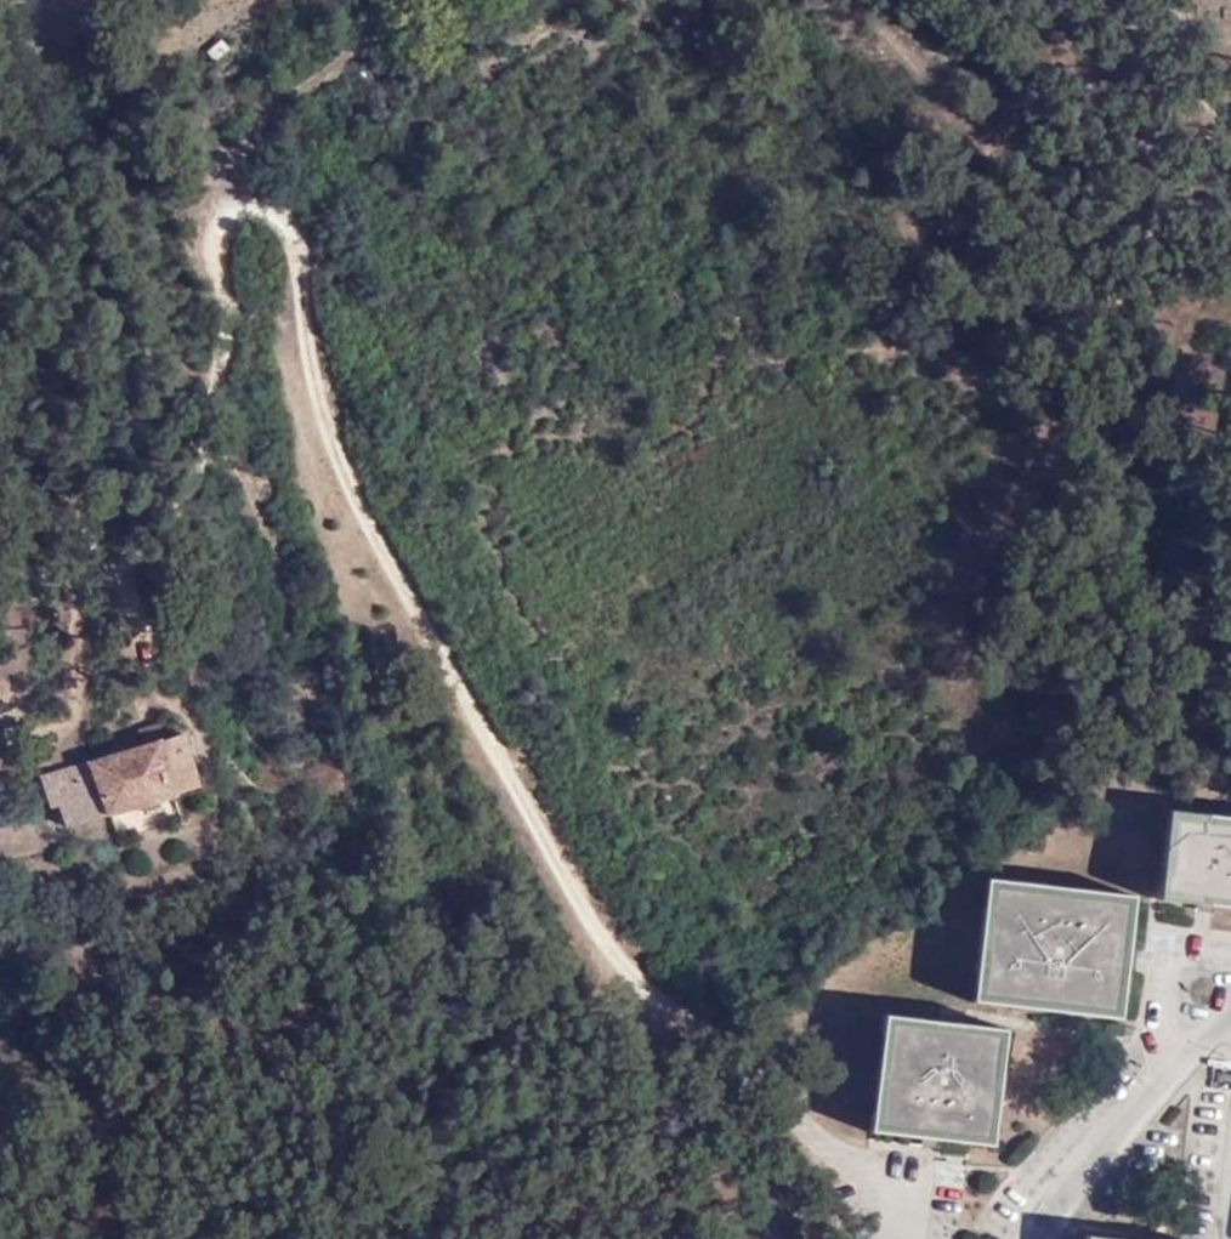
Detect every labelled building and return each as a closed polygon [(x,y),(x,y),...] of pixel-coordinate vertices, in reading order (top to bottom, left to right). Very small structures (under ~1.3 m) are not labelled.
[(164,726),(162,710),(138,717),(143,731),(164,726)] [(164,726),(143,731),(30,765),(43,816),(64,811),(66,819),(90,814),(88,804),(198,775),(185,719),(164,726)] [(1168,812),(1161,896),(1201,899),(1230,902),(1230,817),(1168,812)] [(987,880),(972,1001),(1117,1019),(1124,958),(1132,897),(987,880)] [(880,1015),(867,1131),(929,1138),(990,1145),(1003,1030),(880,1015)]
